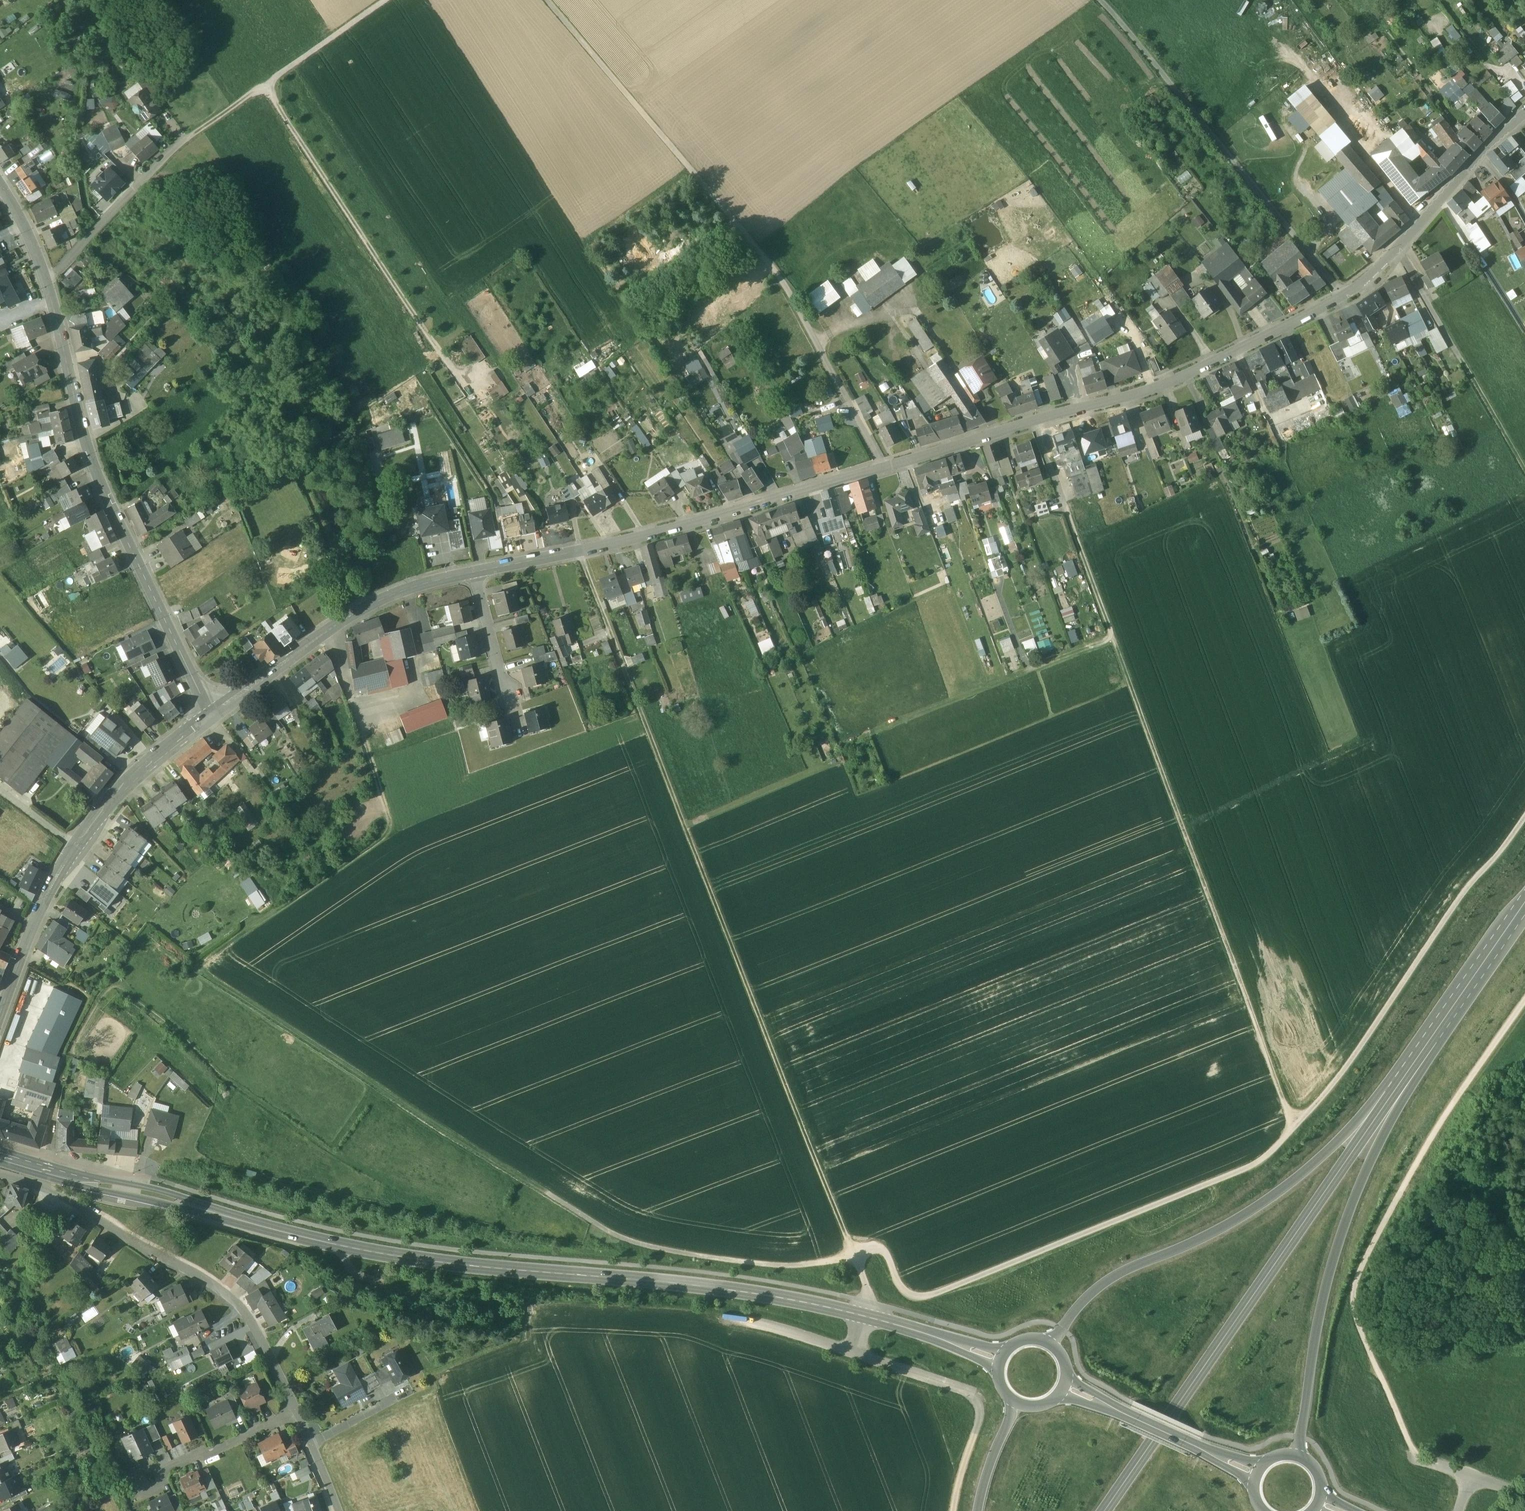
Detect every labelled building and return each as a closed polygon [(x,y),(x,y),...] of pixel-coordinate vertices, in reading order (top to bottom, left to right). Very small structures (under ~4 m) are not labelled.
[(1456,41),(1461,36),(1452,25),(1446,29),(1456,41)] [(1497,42),(1504,37),(1495,25),(1488,31),(1497,42)] [(1511,44),(1503,50),(1510,60),(1518,54),(1511,44)] [(1487,71),(1470,85),(1474,90),(1491,76),(1487,71)] [(156,94),(145,79),(138,84),(142,90),(144,92),(149,99),(156,94)] [(1514,103),(1523,96),(1511,80),(1502,86),(1514,103)] [(1453,81),(1441,89),(1445,94),(1456,85),(1453,81)] [(1445,94),(1442,95),(1450,105),(1464,95),(1456,85),(1445,94)] [(1474,90),(1470,85),(1463,91),(1481,112),(1481,113),(1482,112),(1488,106),(1474,90)] [(149,99),(144,92),(142,90),(128,100),(133,107),(133,110),(135,113),(138,114),(144,122),(159,111),(149,99)] [(1335,156),(1347,145),(1351,143),(1307,90),(1291,103),(1335,156)] [(1376,97),(1370,91),(1365,95),(1370,102),(1376,97)] [(1505,94),(1493,106),(1505,118),(1515,108),(1505,94)] [(117,95),(102,96),(103,107),(118,106),(117,95)] [(1370,102),(1365,95),(1359,100),(1364,107),(1370,102)] [(1493,106),(1490,104),(1488,106),(1482,112),(1490,120),(1488,121),(1495,128),(1505,118),(1493,106)] [(1490,120),(1482,112),(1481,113),(1481,112),(1476,117),(1484,125),(1488,121),(1490,120)] [(1476,117),(1458,136),(1462,140),(1467,146),(1473,152),(1490,133),(1483,126),(1484,125),(1476,117)] [(1460,143),(1444,120),(1436,126),(1440,131),(1438,133),(1449,148),(1451,149),(1455,143),(1457,145),(1460,143)] [(161,137),(154,128),(148,133),(156,142),(161,137)] [(118,130),(104,137),(111,151),(125,145),(118,130)] [(1417,181),(1400,159),(1414,147),(1415,146),(1403,130),(1371,155),(1411,206),(1427,193),(1418,180),(1417,181)] [(140,141),(129,150),(141,163),(157,149),(145,136),(140,141)] [(137,137),(126,146),(129,150),(140,141),(137,137)] [(1511,137),(1488,155),(1503,175),(1513,167),(1505,157),(1518,146),(1511,137)] [(1429,152),(1420,142),(1415,146),(1414,147),(1423,157),(1429,152)] [(5,143),(1,146),(0,147),(0,160),(2,163),(9,158),(13,155),(5,143)] [(1457,145),(1455,143),(1451,149),(1443,157),(1457,169),(1469,156),(1463,150),(1457,145)] [(1378,185),(1347,145),(1335,156),(1356,180),(1368,194),(1370,192),(1378,185)] [(1473,152),(1467,146),(1463,150),(1469,156),(1473,152)] [(13,155),(9,158),(12,163),(22,156),(19,152),(13,155)] [(1433,168),(1418,180),(1427,193),(1450,175),(1439,162),(1429,152),(1423,157),(1433,168)] [(1457,169),(1443,157),(1439,162),(1450,175),(1451,176),(1457,169)] [(1513,169),(1521,178),(1524,175),(1524,159),(1513,169)] [(30,161),(16,170),(23,180),(29,176),(31,174),(28,169),(34,166),(30,161)] [(124,174),(111,162),(106,167),(108,169),(119,179),(124,174)] [(108,169),(95,182),(95,189),(106,200),(112,194),(113,194),(117,190),(117,189),(123,183),(119,179),(108,169)] [(1347,169),(1319,192),(1329,203),(1356,180),(1347,169)] [(45,185),(36,171),(31,174),(29,176),(37,189),(41,187),(45,185)] [(37,189),(29,176),(23,180),(16,184),(25,197),(37,189)] [(1356,180),(1329,203),(1341,218),(1357,205),(1369,195),(1368,194),(1356,180)] [(1474,187),(1468,181),(1463,187),(1470,192),(1474,187)] [(1497,183),(1482,193),(1491,205),(1495,211),(1510,200),(1497,183)] [(1378,185),(1370,192),(1375,199),(1386,190),(1381,184),(1378,185)] [(1470,192),(1463,187),(1461,192),(1466,198),(1470,192)] [(37,189),(25,197),(29,203),(41,195),(37,189)] [(1394,201),(1386,190),(1375,199),(1383,209),(1394,201)] [(1461,192),(1448,203),(1467,226),(1470,223),(1491,205),(1484,198),(1473,206),(1466,198),(1461,192)] [(57,196),(52,199),(54,204),(60,202),(57,196)] [(73,202),(76,211),(84,208),(81,199),(73,202)] [(50,200),(30,209),(37,223),(42,220),(50,217),(56,214),(50,200)] [(1408,219),(1394,201),(1383,209),(1391,219),(1382,226),(1391,236),(1400,229),(1398,227),(1408,219)] [(1377,230),(1357,205),(1341,218),(1371,254),(1386,241),(1377,230)] [(71,206),(58,212),(61,218),(74,212),(71,206)] [(74,212),(61,218),(63,224),(64,224),(68,222),(74,220),(76,218),(74,212)] [(1192,219),(1197,227),(1205,223),(1200,214),(1192,219)] [(79,231),(74,220),(68,222),(74,235),(79,231)] [(74,235),(68,222),(64,224),(63,224),(62,224),(68,238),(74,235)] [(1470,238),(1480,253),(1491,246),(1476,223),(1472,226),(1470,223),(1467,226),(1470,238)] [(68,238),(62,224),(59,226),(63,233),(60,235),(62,240),(68,238)] [(59,226),(42,234),(49,249),(63,242),(62,240),(60,235),(63,233),(59,226)] [(1391,236),(1382,226),(1377,230),(1386,241),(1391,236)] [(1364,246),(1350,229),(1342,236),(1356,253),(1364,246)] [(1520,234),(1514,237),(1518,246),(1524,242),(1520,234)] [(1324,251),(1328,257),(1340,250),(1336,243),(1324,251)] [(1228,244),(1202,263),(1219,287),(1226,282),(1238,272),(1246,266),(1228,244)] [(1296,247),(1267,271),(1275,282),(1284,274),(1295,265),(1304,257),(1296,247)] [(1439,253),(1421,264),(1427,275),(1430,281),(1431,280),(1448,270),(1439,253)] [(93,260),(84,256),(80,261),(86,267),(93,260)] [(1315,271),(1304,257),(1295,265),(1306,278),(1315,271)] [(905,284),(917,275),(904,259),(893,267),(905,284)] [(863,288),(893,267),(890,263),(880,270),(873,260),(853,275),(863,288)] [(1257,280),(1246,266),(1238,272),(1249,287),(1257,280)] [(863,288),(860,291),(873,308),(905,284),(893,267),(863,288)] [(73,270),(68,275),(66,273),(64,275),(66,277),(62,282),(68,288),(71,284),(74,287),(82,279),(73,270)] [(1326,284),(1315,271),(1306,278),(1300,282),(1309,295),(1326,284)] [(1284,274),(1275,282),(1283,293),(1294,285),(1290,280),(1289,280),(1284,274)] [(1427,275),(1421,278),(1428,289),(1434,286),(1431,280),(1430,281),(1427,275)] [(5,277),(0,279),(0,291),(4,300),(6,303),(8,308),(18,302),(5,277)] [(1401,278),(1385,286),(1392,302),(1395,300),(1409,294),(1401,278)] [(133,297),(117,279),(98,294),(115,313),(133,297)] [(860,291),(851,279),(842,286),(856,304),(851,307),(858,317),(859,316),(861,314),(862,315),(873,308),(860,291)] [(1249,287),(1243,292),(1253,304),(1267,293),(1257,280),(1249,287)] [(1169,294),(1159,281),(1152,286),(1161,299),(1169,294)] [(1246,309),(1226,282),(1219,287),(1240,315),(1246,309)] [(1309,295),(1300,282),(1294,285),(1283,293),(1292,306),(1309,295)] [(806,301),(818,316),(839,300),(827,285),(806,301)] [(1192,300),(1182,287),(1170,295),(1180,309),(1192,300)] [(92,288),(62,297),(64,306),(95,297),(92,288)] [(1208,288),(1192,300),(1205,319),(1222,306),(1208,288)] [(1378,291),(1370,295),(1378,308),(1385,304),(1378,291)] [(155,295),(146,304),(155,311),(163,303),(155,295)] [(1370,295),(1355,304),(1363,318),(1370,313),(1378,308),(1370,295)] [(1104,318),(1106,321),(1116,314),(1109,305),(1099,311),(1104,318)] [(1179,326),(1168,310),(1154,321),(1165,336),(1163,337),(1169,344),(1185,332),(1180,325),(1179,326)] [(99,311),(72,317),(69,321),(74,324),(74,327),(86,324),(87,327),(100,324),(104,323),(102,312),(99,311)] [(1418,311),(1401,320),(1402,321),(1409,337),(1427,329),(1418,311)] [(1363,318),(1370,332),(1377,328),(1370,313),(1363,318)] [(117,314),(104,323),(105,332),(108,343),(125,326),(117,314)] [(41,318),(22,325),(28,340),(46,333),(41,318)] [(1087,329),(1096,343),(1113,332),(1106,321),(1104,318),(1087,329)] [(944,360),(917,319),(908,325),(936,365),(944,360)] [(1346,321),(1334,327),(1338,335),(1337,336),(1340,342),(1344,350),(1364,340),(1360,332),(1352,335),(1348,325),(1346,321)] [(1360,332),(1355,321),(1348,325),(1352,335),(1360,332)] [(1402,321),(1385,329),(1393,345),(1409,337),(1402,321)] [(74,327),(69,328),(74,352),(91,349),(89,338),(88,335),(87,327),(86,324),(74,327)] [(100,324),(87,327),(88,335),(95,334),(101,333),(101,332),(100,324)] [(22,325),(11,330),(17,348),(29,342),(28,340),(22,325)] [(1437,328),(1427,333),(1437,353),(1448,347),(1437,328)] [(1072,353),(1058,331),(1041,341),(1050,356),(1055,364),(1057,363),(1072,353)] [(472,365),(485,356),(471,335),(458,343),(472,365)] [(1288,337),(1274,344),(1280,356),(1286,353),(1293,350),(1288,337)] [(29,342),(17,348),(21,354),(24,352),(32,348),(29,342)] [(1344,350),(1340,342),(1330,346),(1337,363),(1347,358),(1344,350)] [(1274,344),(1245,358),(1250,370),(1266,362),(1266,363),(1279,356),(1280,356),(1274,344)] [(1117,348),(1120,358),(1131,354),(1128,345),(1117,348)] [(718,353),(726,365),(736,359),(729,347),(718,353)] [(111,356),(103,348),(98,354),(106,362),(111,356)] [(1426,355),(1422,349),(1416,351),(1420,358),(1426,355)] [(1293,350),(1286,353),(1290,362),(1291,362),(1298,359),(1293,350)] [(27,359),(24,352),(21,354),(5,362),(9,370),(16,366),(16,365),(27,359)] [(704,353),(687,362),(697,382),(714,374),(704,353)] [(1090,353),(1077,357),(1079,362),(1078,362),(1080,369),(1094,365),(1090,353)] [(1106,362),(1111,376),(1113,382),(1140,373),(1133,353),(1131,354),(1120,358),(1106,362)] [(1280,356),(1279,356),(1284,365),(1285,368),(1292,364),(1291,362),(1290,362),(1286,353),(1280,356)] [(27,359),(16,365),(16,366),(24,380),(30,376),(31,379),(46,371),(42,363),(39,364),(35,355),(27,359)] [(142,366),(130,355),(117,369),(128,381),(139,369),(142,366)] [(1062,370),(1057,363),(1055,364),(1050,356),(1045,360),(1055,375),(1062,370)] [(1266,362),(1250,370),(1254,381),(1264,377),(1263,375),(1269,372),(1284,365),(1279,356),(1266,363),(1266,362)] [(1154,357),(1148,360),(1154,374),(1160,371),(1154,357)] [(981,359),(962,371),(970,385),(974,391),(975,391),(987,383),(988,384),(996,379),(984,360),(981,359)] [(580,377),(598,367),(594,360),(576,369),(580,377)] [(954,376),(944,360),(936,365),(922,373),(935,391),(935,392),(942,401),(954,394),(963,388),(954,376)] [(93,361),(78,364),(82,384),(97,381),(93,361)] [(1111,376),(1106,362),(1105,361),(1100,363),(1103,373),(1104,379),(1111,376)] [(1235,363),(1221,369),(1226,379),(1231,377),(1235,386),(1236,387),(1247,381),(1241,370),(1239,371),(1235,363)] [(1299,379),(1292,364),(1285,368),(1291,380),(1293,382),(1299,379)] [(611,366),(607,367),(612,378),(616,376),(611,366)] [(499,368),(489,375),(496,385),(505,379),(499,368)] [(139,369),(132,377),(138,383),(145,375),(139,369)] [(1221,369),(1207,376),(1214,392),(1218,390),(1228,384),(1226,379),(1221,369)] [(862,371),(856,374),(861,383),(867,380),(862,371)] [(970,385),(962,371),(954,376),(963,388),(963,389),(970,385)] [(935,391),(922,373),(912,379),(923,393),(933,408),(942,401),(935,392),(935,391)] [(1103,373),(1083,379),(1088,394),(1107,388),(1104,379),(1103,373)] [(1295,386),(1283,391),(1288,403),(1321,388),(1314,374),(1294,384),(1295,386)] [(1051,402),(1062,398),(1055,375),(1043,378),(1051,402)] [(1264,377),(1254,381),(1256,385),(1263,400),(1269,397),(1276,394),(1274,388),(1269,391),(1266,385),(1267,384),(1264,377)] [(1029,380),(1021,383),(1024,390),(1032,388),(1029,380)] [(1291,380),(1274,388),(1276,394),(1283,391),(1295,386),(1294,384),(1293,382),(1291,380)] [(97,381),(82,384),(86,404),(102,400),(97,381)] [(1247,381),(1236,387),(1235,386),(1230,388),(1234,397),(1235,398),(1252,391),(1247,381)] [(132,391),(124,384),(120,388),(128,395),(132,391)] [(1013,393),(1008,384),(1001,388),(1002,391),(999,393),(1002,398),(1013,393)] [(492,398),(503,393),(499,385),(489,390),(492,398)] [(970,385),(963,389),(974,404),(981,400),(975,391),(974,391),(970,385)] [(1401,386),(1388,393),(1401,417),(1412,411),(1407,402),(1409,401),(1401,386)] [(963,389),(963,388),(954,394),(967,415),(976,407),(974,404),(963,389)] [(257,389),(247,398),(251,403),(261,394),(257,389)] [(1283,391),(1276,394),(1282,406),(1288,403),(1283,391)] [(923,393),(912,400),(915,405),(917,407),(922,415),(933,408),(923,393)] [(1017,401),(1013,393),(1002,398),(1011,417),(1023,412),(1017,401)] [(1276,394),(1269,397),(1276,409),(1282,406),(1276,394)] [(1034,395),(1017,401),(1023,412),(1038,407),(1034,395)] [(866,396),(857,401),(866,415),(875,410),(866,396)] [(1276,409),(1269,397),(1263,400),(1269,412),(1276,409)] [(1439,399),(1427,406),(1432,414),(1444,408),(1439,399)] [(102,400),(86,404),(93,429),(108,425),(107,421),(103,407),(102,400)] [(1234,402),(1222,408),(1229,423),(1240,418),(1234,402)] [(119,403),(103,407),(107,421),(123,417),(119,403)] [(49,405),(32,408),(33,416),(37,416),(36,414),(50,411),(49,405)] [(903,405),(890,409),(897,422),(907,419),(905,411),(903,405)] [(1161,406),(1141,414),(1147,431),(1148,431),(1150,436),(1152,436),(1169,429),(1161,406)] [(1191,406),(1176,411),(1179,418),(1178,419),(1182,428),(1185,434),(1186,434),(1199,429),(1191,406)] [(917,407),(905,411),(907,419),(907,420),(914,418),(923,416),(922,415),(917,407)] [(957,414),(953,407),(949,410),(953,417),(957,414)] [(967,415),(959,419),(964,432),(987,423),(976,407),(967,415)] [(1337,418),(1345,414),(1342,407),(1334,411),(1337,418)] [(1222,408),(1207,415),(1213,427),(1217,435),(1218,435),(1219,437),(1233,430),(1229,423),(1222,408)] [(897,422),(890,409),(879,415),(884,424),(879,426),(881,430),(893,423),(894,424),(897,422)] [(51,414),(50,414),(51,418),(52,423),(53,429),(69,425),(66,410),(51,414)] [(50,411),(36,414),(37,416),(38,421),(51,418),(50,414),(51,414),(50,411)] [(1126,413),(1109,418),(1110,422),(1115,436),(1132,431),(1126,413)] [(830,416),(817,420),(820,432),(834,428),(830,416)] [(923,416),(914,418),(917,430),(930,426),(930,425),(929,425),(923,416)] [(958,417),(930,425),(930,426),(940,440),(965,433),(964,432),(959,419),(958,417)] [(663,431),(657,421),(654,423),(651,418),(644,422),(653,437),(663,431)] [(1100,430),(1103,440),(1115,436),(1110,422),(1099,426),(1100,430)] [(638,423),(632,428),(645,446),(651,441),(638,423)] [(881,430),(879,430),(888,448),(902,441),(894,424),(893,423),(881,430)] [(69,425),(53,429),(57,445),(73,442),(69,425)] [(917,430),(921,446),(940,440),(930,426),(917,430)] [(1217,435),(1213,427),(1207,430),(1217,452),(1225,449),(1219,437),(1218,435),(1217,435)] [(401,428),(377,433),(380,448),(404,443),(401,428)] [(1185,434),(1182,428),(1176,431),(1184,449),(1191,447),(1186,434),(1185,434)] [(1100,430),(1081,436),(1086,453),(1106,447),(1103,440),(1100,430)] [(45,431),(36,433),(38,439),(47,437),(46,431),(45,431)] [(1072,431),(1054,437),(1058,449),(1060,453),(1078,447),(1072,431)] [(1150,436),(1148,431),(1147,431),(1142,433),(1152,460),(1160,457),(1152,436),(1150,436)] [(807,453),(801,455),(800,450),(805,447),(802,441),(798,433),(784,442),(792,459),(796,457),(798,464),(809,461),(807,453)] [(750,435),(734,444),(737,451),(744,462),(760,453),(750,435)] [(632,454),(639,450),(633,438),(626,442),(632,454)] [(809,438),(802,441),(805,447),(811,444),(810,441),(809,438)] [(821,438),(810,441),(811,444),(815,458),(826,455),(821,438)] [(38,439),(27,442),(31,454),(41,451),(38,439)] [(784,442),(778,444),(786,461),(792,459),(784,442)] [(1031,443),(1017,447),(1018,450),(1013,451),(1018,464),(1036,458),(1031,443)] [(553,455),(558,452),(554,444),(549,447),(553,455)] [(997,444),(984,448),(990,464),(998,461),(1002,460),(997,444)] [(1136,444),(1119,450),(1121,457),(1138,452),(1136,444)] [(1078,447),(1060,453),(1064,467),(1067,477),(1071,476),(1079,499),(1092,495),(1100,493),(1092,470),(1086,472),(1085,469),(1078,447)] [(434,493),(431,494),(423,448),(416,450),(421,478),(422,478),(425,496),(430,495),(431,501),(435,501),(434,493)] [(1060,453),(1058,449),(1052,451),(1058,469),(1064,467),(1060,453)] [(41,451),(31,454),(35,470),(48,463),(57,458),(58,457),(54,452),(43,458),(41,451)] [(737,451),(730,455),(737,467),(744,463),(744,462),(737,451)] [(1190,463),(1200,460),(1197,452),(1188,455),(1190,463)] [(815,458),(812,459),(812,460),(817,474),(832,469),(827,455),(815,458)] [(959,455),(946,459),(951,475),(952,475),(964,471),(963,467),(965,466),(963,462),(962,462),(959,455)] [(60,464),(56,466),(63,478),(64,478),(78,470),(71,457),(60,464)] [(57,458),(48,463),(52,468),(56,466),(60,464),(57,458)] [(700,459),(695,462),(696,464),(699,469),(701,472),(706,469),(700,459)] [(946,459),(933,463),(938,479),(951,475),(946,459)] [(731,460),(720,467),(724,473),(735,466),(731,460)] [(809,461),(798,464),(802,478),(817,474),(812,460),(809,461)] [(998,461),(990,464),(992,471),(1001,468),(998,461)] [(744,463),(737,467),(743,476),(750,471),(744,462),(744,463)] [(933,463),(915,469),(920,485),(932,481),(938,479),(933,463)] [(692,465),(682,469),(685,474),(699,469),(696,464),(692,465)] [(63,478),(56,466),(52,468),(53,471),(48,474),(54,483),(63,478)] [(606,479),(599,467),(593,471),(600,483),(606,479)] [(750,471),(743,476),(754,492),(764,485),(762,483),(765,481),(761,475),(758,477),(752,469),(750,471)] [(1040,469),(1016,477),(1020,489),(1044,481),(1040,469)] [(719,472),(713,475),(716,480),(722,476),(719,472)] [(503,473),(498,476),(501,481),(506,478),(503,473)] [(671,474),(665,478),(672,488),(678,484),(671,474)] [(703,475),(696,477),(697,480),(688,483),(694,498),(710,491),(705,477),(703,475)] [(951,475),(938,479),(941,490),(951,487),(952,488),(956,486),(952,475),(951,475)] [(524,494),(514,476),(507,480),(511,486),(518,498),(524,494)] [(716,480),(715,480),(721,488),(728,486),(722,476),(716,480)] [(63,478),(54,483),(58,490),(67,484),(64,478),(63,478)] [(665,478),(649,489),(659,503),(675,493),(672,488),(665,478)] [(501,484),(498,479),(492,483),(502,498),(508,495),(505,490),(501,484)] [(606,479),(600,483),(604,490),(610,486),(606,479)] [(867,479),(851,484),(856,500),(857,499),(860,510),(860,511),(861,515),(877,510),(867,479)] [(507,480),(501,484),(505,490),(511,486),(507,480)] [(572,480),(567,484),(570,489),(575,485),(572,480)] [(932,481),(920,485),(923,496),(932,493),(930,486),(933,486),(932,481)] [(155,482),(148,489),(153,494),(159,487),(155,482)] [(721,488),(729,500),(743,496),(739,482),(728,486),(721,488)] [(966,483),(956,486),(958,492),(962,502),(966,501),(965,496),(970,495),(968,489),(966,483)] [(987,483),(968,489),(970,495),(974,506),(991,500),(992,500),(989,490),(987,483)] [(58,490),(50,495),(54,502),(58,500),(57,498),(67,494),(71,492),(67,484),(58,490)] [(71,492),(67,494),(73,507),(82,503),(91,498),(85,485),(71,492)] [(575,485),(570,489),(576,498),(581,495),(575,485)] [(604,490),(598,494),(606,508),(618,500),(610,486),(604,490)] [(843,486),(835,489),(842,514),(852,512),(847,493),(845,494),(843,486)] [(951,487),(941,490),(943,496),(958,492),(956,486),(952,488),(951,487)] [(995,488),(989,490),(992,500),(991,500),(992,503),(1000,501),(995,488)] [(570,489),(561,491),(563,502),(576,498),(570,489)] [(835,489),(822,492),(830,518),(830,517),(842,514),(835,489)] [(172,491),(163,498),(168,505),(169,504),(177,498),(172,491)] [(900,498),(886,502),(894,528),(904,525),(900,512),(914,508),(909,492),(899,494),(900,498)] [(67,494),(58,498),(64,511),(73,507),(67,494)] [(606,508),(598,494),(585,502),(594,515),(606,508)] [(1134,497),(1128,499),(1132,515),(1139,513),(1134,497)] [(141,502),(126,509),(133,521),(147,515),(141,502)] [(1046,502),(1035,506),(1039,517),(1050,513),(1046,502)] [(73,507),(64,511),(71,526),(85,520),(85,518),(89,517),(82,503),(73,507)] [(795,503),(782,507),(787,523),(800,519),(795,503)] [(168,505),(148,518),(154,527),(154,526),(175,513),(169,504),(168,505)] [(564,504),(545,508),(549,525),(568,521),(566,514),(569,513),(567,505),(564,506),(564,504)] [(944,510),(949,522),(958,518),(952,506),(944,510)] [(442,507),(417,512),(422,536),(447,531),(445,522),(442,507)] [(782,507),(758,517),(766,537),(767,539),(773,537),(770,530),(777,528),(787,523),(782,507)] [(931,531),(922,509),(914,512),(919,524),(915,525),(919,536),(931,531)] [(489,510),(470,514),(475,539),(487,537),(494,535),(493,532),(489,510)] [(102,511),(89,517),(95,530),(108,524),(102,511)] [(195,513),(184,521),(188,528),(200,520),(195,513)] [(530,514),(516,517),(520,535),(534,532),(530,514)] [(842,514),(830,517),(832,526),(837,525),(845,523),(842,514)] [(147,515),(133,521),(139,535),(155,527),(154,526),(154,527),(148,518),(147,515)] [(883,515),(877,516),(878,520),(881,528),(886,526),(883,515)] [(808,516),(803,518),(806,526),(811,524),(808,516)] [(95,530),(89,517),(85,518),(85,520),(89,527),(87,528),(90,533),(95,530)] [(502,520),(506,538),(520,535),(516,517),(502,520)] [(766,537),(758,517),(751,519),(757,534),(754,535),(757,541),(758,541),(766,537)] [(832,526),(830,517),(830,518),(824,519),(827,531),(834,529),(834,528),(838,527),(837,525),(832,526)] [(459,519),(445,522),(447,531),(451,551),(464,548),(459,519)] [(871,522),(869,520),(863,521),(864,523),(865,527),(867,532),(881,528),(878,520),(871,522)] [(740,521),(729,525),(733,537),(744,534),(740,521)] [(108,524),(95,530),(103,546),(116,540),(108,524)] [(811,524),(806,526),(807,529),(811,539),(813,538),(817,537),(811,524)] [(729,525),(723,526),(730,550),(734,549),(730,538),(733,537),(729,525)] [(723,526),(712,529),(717,544),(718,543),(720,550),(722,551),(726,563),(721,566),(727,579),(738,574),(732,556),(730,550),(723,526)] [(1003,529),(1008,550),(1017,548),(1012,527),(1003,529)] [(777,528),(770,530),(773,537),(775,536),(779,534),(777,528)] [(807,529),(792,535),(796,545),(811,539),(807,529)] [(490,551),(503,549),(499,530),(493,532),(494,535),(487,537),(490,551)] [(179,532),(157,546),(172,568),(193,553),(179,532)] [(733,537),(730,538),(734,549),(730,550),(732,556),(735,564),(739,563),(753,559),(744,534),(733,537)] [(665,543),(659,545),(659,544),(657,545),(661,558),(670,555),(674,554),(674,556),(676,555),(675,554),(690,550),(686,536),(665,542),(665,543)] [(773,537),(767,539),(769,545),(777,542),(775,536),(773,537)] [(995,536),(983,538),(986,555),(999,553),(995,536)] [(767,539),(766,537),(758,541),(760,546),(764,555),(767,554),(772,552),(769,545),(767,539)] [(777,542),(769,545),(772,552),(780,548),(777,542)] [(720,550),(718,543),(717,544),(713,546),(721,566),(726,563),(722,551),(720,550)] [(661,568),(654,545),(642,548),(648,572),(650,572),(652,579),(664,576),(662,568),(661,568)] [(760,546),(755,548),(760,561),(765,558),(764,555),(760,546)] [(780,548),(772,552),(774,557),(782,554),(780,548)] [(93,552),(87,555),(90,562),(102,556),(99,549),(93,552)] [(670,555),(661,558),(664,567),(673,565),(670,555)] [(102,556),(90,562),(93,567),(95,566),(105,561),(102,556)] [(105,561),(95,566),(98,572),(102,579),(117,572),(111,558),(105,561)] [(753,559),(739,563),(742,570),(758,566),(755,558),(753,559)] [(1000,558),(992,560),(996,571),(1004,568),(1000,558)] [(1068,577),(1077,575),(1072,560),(1063,563),(1068,577)] [(718,561),(707,565),(710,575),(721,571),(718,561)] [(1057,567),(1059,574),(1065,572),(1063,565),(1057,567)] [(640,566),(626,570),(628,576),(630,586),(631,586),(641,582),(645,581),(642,574),(640,566)] [(98,572),(88,577),(91,584),(102,579),(98,572)] [(648,572),(642,574),(645,581),(646,586),(653,584),(652,579),(650,572),(648,572)] [(618,579),(616,574),(601,580),(608,600),(623,594),(624,594),(618,579)] [(630,586),(628,576),(618,579),(624,594),(623,594),(626,604),(636,600),(633,592),(631,586),(630,586)] [(664,576),(652,579),(653,584),(665,581),(664,576)] [(516,581),(502,585),(504,591),(512,589),(513,590),(518,588),(516,581)] [(665,581),(653,584),(657,598),(669,594),(665,581)] [(641,582),(631,586),(633,592),(640,591),(640,589),(642,588),(641,582)] [(504,591),(493,594),(498,616),(508,613),(507,611),(515,609),(516,611),(518,611),(513,590),(512,589),(504,591)] [(876,610),(874,605),(884,602),(880,592),(865,598),(870,612),(876,610)] [(209,599),(199,606),(202,612),(213,606),(209,599)] [(748,601),(753,613),(758,611),(754,599),(748,601)] [(468,600),(448,606),(453,626),(473,621),(468,600)] [(818,600),(813,602),(819,617),(824,615),(818,600)] [(1299,620),(1311,615),(1307,606),(1295,610),(1299,620)] [(196,607),(177,616),(181,625),(200,616),(196,607)] [(1063,611),(1065,622),(1076,619),(1074,608),(1063,611)] [(646,610),(637,613),(641,626),(650,623),(646,610)] [(204,617),(184,631),(199,657),(228,634),(216,619),(216,618),(212,612),(204,617)] [(527,614),(514,618),(516,624),(529,621),(527,614)] [(565,617),(552,621),(556,635),(557,636),(565,634),(570,632),(569,628),(571,627),(570,622),(567,622),(565,617)] [(377,618),(354,627),(359,642),(379,635),(383,634),(377,618)] [(280,639),(275,632),(276,631),(269,620),(261,625),(268,633),(269,635),(275,643),(280,639)] [(291,621),(276,631),(275,632),(280,639),(284,645),(300,633),(291,621)] [(453,626),(431,632),(433,639),(454,633),(455,633),(453,626)] [(517,627),(503,631),(508,650),(522,646),(517,627)] [(409,628),(389,633),(391,642),(395,658),(396,660),(401,659),(415,656),(409,628)] [(455,633),(454,633),(455,639),(467,636),(466,630),(455,633)] [(146,632),(122,644),(129,659),(142,654),(154,648),(146,632)] [(570,632),(565,634),(565,637),(567,644),(573,643),(570,632)] [(383,634),(379,635),(381,645),(391,642),(389,633),(383,634)] [(432,633),(420,636),(424,653),(436,651),(432,633)] [(467,636),(455,639),(461,660),(479,656),(473,634),(467,636)] [(654,634),(646,637),(649,647),(657,644),(654,634)] [(266,641),(257,648),(258,649),(254,652),(260,660),(264,657),(268,661),(281,651),(275,643),(269,635),(264,639),(266,641)] [(556,635),(549,638),(553,649),(554,649),(561,645),(557,636),(556,635)] [(1010,636),(1000,640),(1004,652),(1014,648),(1010,636)] [(253,647),(245,637),(239,642),(246,652),(253,647)] [(758,643),(763,653),(776,647),(771,637),(758,643)] [(1033,637),(1022,642),(1028,655),(1039,650),(1033,637)] [(1050,638),(1038,641),(1041,652),(1052,649),(1050,638)] [(608,641),(601,643),(606,655),(613,653),(608,641)] [(357,642),(347,643),(351,668),(361,666),(357,642)] [(27,659),(18,646),(5,655),(14,668),(27,659)] [(331,663),(323,653),(316,658),(327,672),(333,668),(331,663)] [(545,653),(532,656),(534,663),(546,660),(545,653)] [(642,653),(631,657),(634,664),(645,660),(642,653)] [(142,654),(129,659),(126,661),(128,667),(140,661),(145,659),(142,654)] [(145,659),(140,661),(143,667),(148,665),(159,659),(156,654),(145,659)] [(174,678),(164,657),(159,659),(148,665),(157,685),(174,678)] [(316,658),(304,668),(314,682),(327,672),(316,658)] [(395,658),(385,661),(389,680),(390,680),(400,677),(396,660),(395,658)] [(408,685),(401,659),(396,660),(400,677),(390,680),(392,688),(388,689),(408,685)] [(361,666),(351,668),(354,689),(366,686),(386,681),(389,680),(385,661),(361,666)] [(538,664),(522,668),(527,687),(543,683),(538,664)] [(304,668),(289,679),(294,685),(291,686),(295,691),(297,690),(300,693),(314,682),(304,668)] [(446,683),(443,671),(428,674),(431,686),(446,683)] [(473,672),(460,675),(462,681),(466,680),(474,678),(473,672)] [(474,678),(466,680),(472,704),(489,699),(483,676),(474,678)] [(386,681),(366,686),(368,692),(368,693),(388,689),(386,681)] [(175,682),(169,686),(175,698),(180,694),(175,682)] [(314,682),(300,693),(303,697),(317,686),(314,682)] [(338,684),(327,693),(332,700),(342,693),(338,684)] [(366,686),(356,688),(358,695),(368,692),(366,686)] [(276,690),(263,700),(273,715),(286,705),(276,690)] [(163,705),(156,692),(149,696),(155,705),(157,709),(163,705)] [(26,699),(17,711),(45,733),(54,721),(26,699)] [(313,699),(303,707),(311,716),(320,709),(313,699)] [(163,705),(157,709),(166,721),(179,712),(169,700),(163,705)] [(154,720),(138,702),(132,707),(135,710),(129,716),(142,731),(154,720)] [(442,703),(401,719),(406,732),(447,717),(442,703)] [(542,708),(524,713),(530,732),(548,728),(542,708)] [(296,709),(290,712),(296,723),(302,719),(296,709)] [(0,732),(0,775),(7,780),(45,733),(17,711),(0,732)] [(274,716),(265,724),(268,728),(273,724),(278,720),(274,716)] [(117,726),(107,717),(91,737),(103,746),(116,757),(131,738),(117,726)] [(505,718),(485,724),(492,747),(511,742),(505,718)] [(261,719),(248,729),(252,734),(258,742),(271,732),(265,724),(261,719)] [(283,726),(278,720),(273,724),(278,730),(283,726)] [(45,733),(7,780),(23,793),(47,764),(47,763),(52,757),(71,734),(54,721),(45,733)] [(383,733),(387,745),(403,740),(399,728),(383,733)] [(71,734),(52,757),(64,767),(75,753),(83,743),(71,734)] [(98,751),(103,746),(91,737),(88,734),(84,740),(98,751)] [(258,742),(252,734),(248,738),(254,745),(258,742)] [(202,738),(189,749),(195,755),(192,758),(195,763),(211,748),(202,738)] [(83,743),(75,753),(94,768),(99,761),(99,762),(102,759),(83,743)] [(227,746),(207,763),(212,769),(216,773),(219,770),(223,775),(239,760),(236,755),(227,746)] [(189,749),(174,762),(182,771),(181,772),(186,778),(195,772),(191,767),(195,763),(192,758),(195,755),(189,749)] [(64,767),(52,757),(47,763),(59,773),(62,768),(63,768),(64,767)] [(94,768),(88,775),(102,787),(113,773),(99,762),(99,761),(94,768)] [(258,775),(252,766),(247,770),(253,779),(258,775)] [(63,768),(62,768),(59,773),(72,783),(76,778),(63,768)] [(199,778),(195,772),(186,778),(198,794),(210,783),(212,785),(223,775),(219,770),(216,773),(212,769),(205,775),(204,773),(199,778)] [(88,775),(82,783),(85,785),(96,794),(102,787),(88,775)] [(82,783),(76,778),(72,783),(81,790),(85,785),(82,783)] [(174,781),(162,790),(163,791),(174,807),(186,798),(174,781)] [(163,791),(151,800),(152,801),(163,817),(175,809),(174,807),(163,791)] [(152,801),(141,810),(153,827),(164,819),(163,817),(152,801)] [(243,803),(235,809),(249,829),(257,823),(243,803)] [(146,840),(129,827),(120,838),(122,840),(136,851),(146,840)] [(136,851),(122,840),(113,851),(114,852),(129,864),(138,853),(136,851)] [(129,864),(114,852),(105,864),(107,865),(121,876),(130,865),(129,864)] [(121,876),(107,865),(97,876),(98,877),(114,890),(123,878),(121,876)] [(36,895),(46,875),(31,868),(21,888),(22,888),(36,895)] [(106,908),(118,893),(114,890),(98,877),(86,892),(91,896),(106,908)] [(255,886),(248,890),(261,911),(270,905),(263,894),(261,895),(255,886)] [(32,902),(36,895),(22,888),(18,892),(32,902)] [(91,896),(86,892),(81,888),(76,894),(86,902),(91,896)] [(87,911),(71,901),(62,914),(78,924),(87,911)] [(8,929),(9,929),(14,921),(0,914),(0,925),(8,929)] [(60,918),(57,922),(66,928),(69,924),(60,918)] [(57,922),(53,920),(43,935),(37,946),(46,953),(46,954),(64,965),(74,950),(70,947),(71,944),(61,936),(66,928),(57,922)] [(0,925),(0,939),(2,940),(8,929),(0,925)] [(0,951),(0,966),(6,969),(10,956),(0,951)] [(53,988),(27,1047),(55,1055),(80,1002),(53,988)] [(55,1055),(27,1047),(19,1071),(21,1072),(52,1082),(60,1057),(55,1055)] [(154,1067),(159,1074),(167,1068),(162,1061),(154,1067)] [(166,1073),(184,1089),(189,1085),(171,1068),(166,1073)] [(52,1082),(21,1072),(13,1097),(28,1102),(47,1107),(56,1083),(52,1082)] [(136,1082),(127,1095),(135,1100),(141,1085),(136,1082)] [(47,1107),(28,1102),(26,1108),(35,1111),(31,1121),(44,1126),(49,1108),(47,1107)] [(132,1109),(102,1106),(99,1135),(97,1152),(113,1154),(115,1143),(108,1142),(110,1129),(121,1130),(129,1131),(129,1129),(132,1109)] [(177,1117),(152,1109),(145,1133),(171,1141),(177,1117)] [(63,1120),(57,1120),(57,1134),(71,1135),(71,1121),(71,1120),(66,1120),(63,1120)] [(5,1138),(9,1123),(0,1121),(0,1136),(5,1138)] [(44,1126),(31,1121),(29,1129),(9,1123),(5,1138),(39,1148),(46,1127),(44,1126)] [(121,1130),(110,1129),(108,1142),(115,1143),(117,1143),(118,1140),(120,1141),(121,1130)] [(138,1130),(129,1129),(129,1131),(121,1130),(120,1141),(136,1143),(138,1130)] [(71,1135),(57,1134),(56,1149),(70,1150),(71,1142),(71,1135)] [(120,1141),(118,1140),(117,1143),(116,1154),(135,1156),(136,1143),(120,1141)] [(81,1142),(71,1142),(70,1150),(80,1151),(81,1142)] [(97,1143),(81,1142),(80,1151),(96,1153),(97,1143)] [(28,1189),(12,1184),(10,1190),(8,1196),(6,1201),(8,1202),(16,1204),(22,1206),(28,1189)] [(0,1208),(0,1213),(3,1217),(16,1204),(8,1202),(0,1208)] [(32,1205),(28,1215),(34,1217),(37,1208),(32,1205)] [(85,1229),(73,1221),(69,1227),(62,1237),(74,1246),(85,1229)] [(64,1224),(57,1233),(62,1237),(69,1227),(64,1224)] [(23,1239),(11,1230),(8,1233),(6,1236),(17,1246),(23,1239)] [(6,1236),(5,1236),(0,1243),(11,1254),(17,1246),(6,1236)] [(97,1238),(87,1252),(101,1262),(110,1248),(104,1244),(104,1243),(97,1238)] [(252,1259),(236,1245),(220,1264),(236,1278),(243,1269),(252,1259)] [(102,1278),(78,1252),(70,1265),(91,1288),(102,1278)] [(257,1264),(252,1259),(243,1269),(249,1274),(257,1264)] [(144,1271),(129,1284),(137,1292),(134,1294),(139,1301),(157,1286),(144,1271)] [(258,1285),(243,1274),(235,1284),(248,1293),(257,1286),(258,1285)] [(274,1296),(265,1280),(258,1285),(257,1286),(259,1289),(263,1297),(269,1293),(272,1298),(274,1296)] [(296,1280),(290,1285),(292,1289),(299,1285),(296,1280)] [(180,1286),(164,1293),(166,1296),(160,1299),(166,1312),(191,1300),(186,1291),(183,1293),(180,1286)] [(257,1286),(248,1293),(249,1295),(259,1289),(257,1286)] [(249,1295),(245,1297),(252,1310),(259,1306),(266,1302),(263,1297),(259,1289),(249,1295)] [(269,1293),(263,1297),(266,1302),(259,1306),(270,1325),(284,1317),(275,1302),(272,1298),(269,1293)] [(160,1299),(151,1303),(157,1316),(166,1312),(160,1299)] [(327,1312),(324,1307),(314,1312),(317,1318),(327,1312)] [(200,1310),(184,1318),(192,1333),(194,1332),(196,1335),(202,1332),(200,1329),(207,1325),(200,1310)] [(328,1315),(302,1329),(307,1338),(310,1336),(318,1350),(328,1345),(323,1337),(336,1330),(328,1315)] [(192,1333),(184,1318),(177,1321),(185,1337),(192,1333)] [(51,1341),(57,1362),(75,1357),(69,1336),(51,1341)] [(225,1344),(211,1351),(218,1366),(232,1359),(225,1344)] [(186,1347),(165,1357),(169,1363),(189,1353),(186,1347)] [(201,1348),(191,1353),(194,1358),(204,1354),(201,1348)] [(402,1352),(398,1350),(395,1352),(391,1361),(386,1364),(386,1366),(394,1378),(395,1381),(401,1378),(402,1379),(404,1380),(406,1378),(407,1376),(406,1375),(413,1371),(402,1352)] [(364,1394),(348,1364),(338,1369),(346,1385),(334,1391),(342,1406),(364,1394)] [(386,1366),(373,1373),(380,1386),(394,1378),(386,1366)] [(373,1373),(363,1378),(370,1391),(380,1386),(373,1373)] [(264,1402),(256,1384),(239,1391),(247,1409),(264,1402)] [(240,1410),(233,1394),(224,1398),(226,1401),(227,1401),(233,1414),(240,1410)] [(9,1408),(16,1405),(13,1396),(5,1399),(9,1408)] [(226,1401),(207,1410),(215,1426),(234,1417),(233,1414),(227,1401),(226,1401)] [(197,1435),(188,1416),(174,1422),(183,1441),(197,1435)] [(154,1423),(142,1428),(148,1443),(160,1437),(154,1423)] [(0,1434),(0,1451),(0,1452),(20,1444),(22,1443),(20,1439),(18,1440),(13,1428),(0,1434)] [(142,1428),(122,1438),(132,1459),(139,1456),(140,1455),(143,1453),(145,1454),(152,1450),(148,1443),(142,1428)] [(70,1431),(64,1433),(67,1441),(73,1438),(70,1431)] [(170,1433),(163,1437),(168,1448),(175,1445),(170,1433)] [(278,1434),(267,1439),(267,1440),(259,1444),(263,1453),(264,1455),(267,1453),(270,1460),(278,1456),(278,1455),(285,1452),(286,1452),(283,1445),(278,1434)] [(297,1453),(292,1441),(283,1445),(286,1452),(285,1452),(288,1457),(297,1453)] [(0,1458),(0,1464),(4,1463),(4,1464),(15,1459),(12,1453),(0,1458)] [(264,1455),(263,1453),(257,1456),(262,1467),(271,1462),(270,1460),(267,1453),(264,1455)] [(291,1472),(294,1479),(300,1476),(303,1482),(313,1477),(306,1458),(299,1460),(302,1468),(291,1472)] [(0,1465),(0,1482),(11,1477),(4,1464),(4,1463),(0,1464),(0,1465)] [(208,1469),(198,1473),(203,1484),(213,1479),(208,1469)] [(197,1471),(181,1479),(183,1483),(182,1484),(181,1487),(183,1490),(185,1491),(186,1490),(189,1495),(205,1488),(203,1484),(198,1473),(197,1471)] [(11,1477),(0,1482),(0,1496),(1,1499),(9,1495),(20,1490),(14,1476),(11,1477)] [(25,1488),(9,1495),(12,1501),(28,1494),(25,1488)] [(167,1497),(173,1510),(175,1510),(182,1508),(175,1493),(168,1497),(167,1497)] [(150,1502),(153,1510),(172,1510),(173,1510),(167,1497),(168,1497),(167,1495),(150,1502)] [(302,1501),(304,1507),(301,1508),(302,1510),(319,1510),(320,1510),(315,1496),(302,1501)] [(293,1504),(295,1510),(300,1510),(302,1510),(301,1508),(304,1507),(302,1501),(293,1504)] [(262,1509),(263,1510),(280,1510),(278,1508),(276,1502),(262,1509)]
